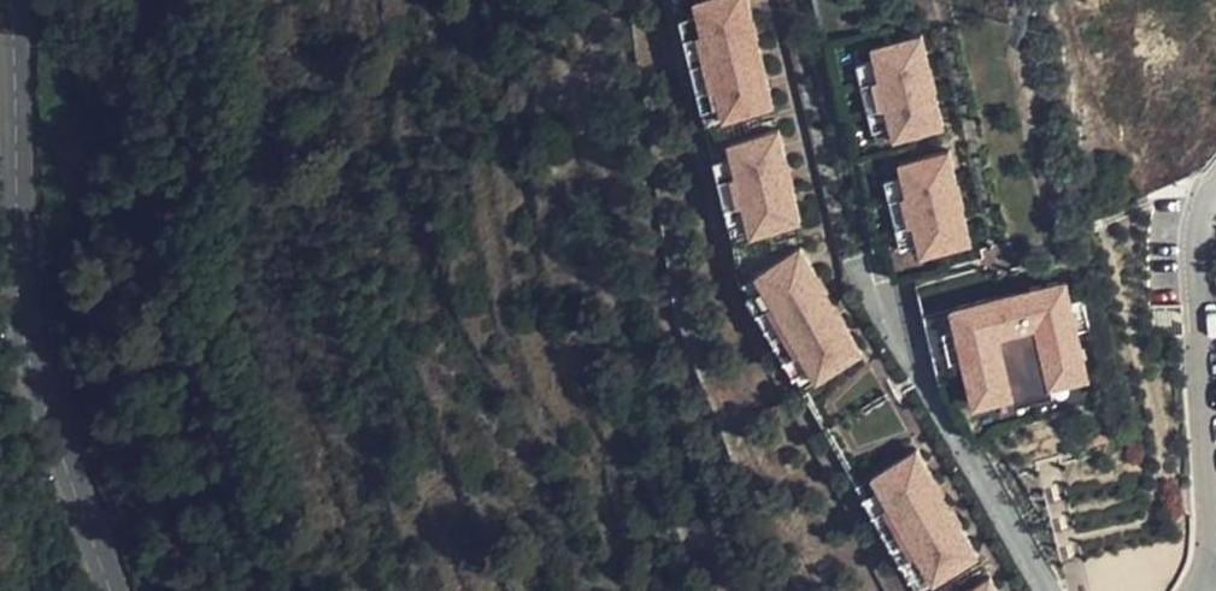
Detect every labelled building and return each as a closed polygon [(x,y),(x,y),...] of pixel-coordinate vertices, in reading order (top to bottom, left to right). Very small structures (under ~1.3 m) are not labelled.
[(705,7),(709,25),(691,29),(702,77),(719,73),(723,91),(727,108),(777,98),(769,65),(765,66),(754,13),(758,12),(756,0),(704,0),(705,7)] [(705,7),(687,11),(691,29),(709,25),(705,7)] [(758,12),(754,13),(765,66),(769,65),(758,12)] [(870,42),(873,57),(877,75),(862,78),(868,104),(883,101),(887,118),(891,134),(945,122),(924,30),(870,42)] [(873,57),(859,61),(862,78),(877,75),(873,57)] [(719,73),(702,77),(706,95),(723,91),(719,73)] [(883,101),(868,104),(872,121),(887,118),(883,101)] [(789,155),(782,122),(732,133),(736,150),(740,168),(722,172),(726,194),(745,189),(748,207),(752,225),(801,214),(794,181),(789,181),(785,156),(789,155)] [(952,144),(897,157),(901,172),(905,190),(890,193),(896,218),(910,215),(914,232),(918,248),(972,236),(952,144)] [(736,150),(718,154),(722,172),(740,168),(736,150)] [(905,190),(901,172),(886,176),(890,193),(905,190)] [(745,189),(726,194),(731,211),(748,207),(745,189)] [(910,215),(896,218),(899,236),(914,232),(910,215)] [(861,345),(801,240),(757,265),(767,281),(775,296),(760,306),(784,348),(800,339),(809,355),(818,370),(861,345)] [(1067,276),(954,301),(976,397),(1089,372),(1067,276)] [(775,296),(767,281),(750,289),(760,306),(775,296)] [(954,301),(924,308),(940,374),(969,368),(954,301)] [(800,339),(784,348),(793,363),(809,355),(800,339)] [(978,548),(918,443),(874,468),(883,484),(893,499),(877,508),(901,551),(917,542),(926,558),(934,574),(978,548)] [(893,499),(883,484),(867,493),(877,508),(893,499)] [(917,542),(901,551),(910,567),(926,558),(917,542)] [(954,590),(1003,590),(991,570),(954,590)]
